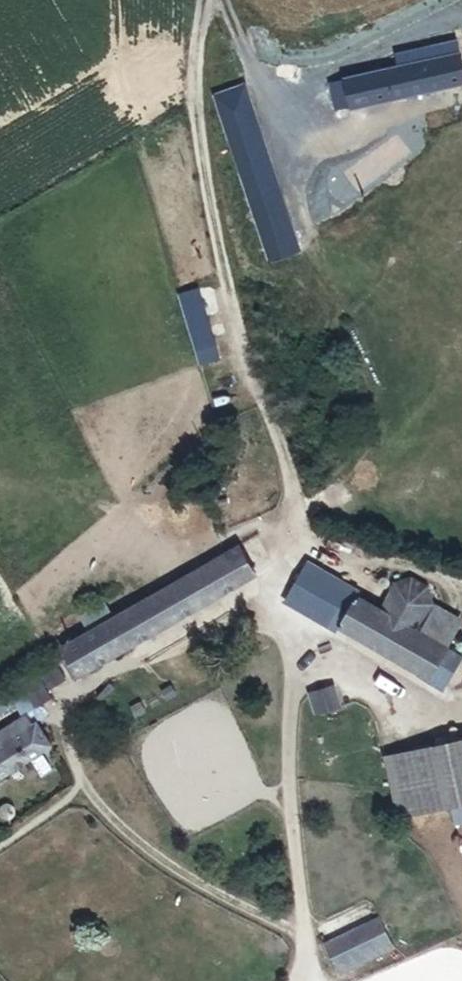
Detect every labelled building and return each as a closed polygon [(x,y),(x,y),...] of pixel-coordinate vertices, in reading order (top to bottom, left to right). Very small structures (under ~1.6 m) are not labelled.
[(330,114),(461,89),(461,57),(461,51),(456,52),(454,42),(391,54),(393,67),(339,78),(340,83),(325,86),(330,114)] [(301,251),(250,87),(219,96),(271,261),(301,251)] [(88,632),(60,648),(77,679),(260,576),(241,544),(114,617),(88,632)] [(336,633),(340,630),(359,592),(306,560),(284,601),(336,633)] [(384,606),(452,647),(461,626),(461,618),(437,604),(431,586),(413,576),(399,580),(384,606)] [(384,606),(359,592),(340,630),(431,683),(452,647),(384,606)] [(79,616),(88,632),(114,617),(105,601),(79,616)] [(452,647),(431,683),(430,685),(446,693),(461,665),(461,653),(452,647)] [(66,681),(57,665),(41,675),(49,691),(66,681)] [(43,704),(29,681),(9,693),(22,716),(43,704)] [(343,708),(335,685),(309,694),(316,717),(343,708)] [(53,747),(37,721),(29,726),(23,717),(0,731),(0,780),(53,747)] [(380,755),(393,817),(447,806),(451,827),(461,825),(461,738),(380,755)] [(379,916),(325,942),(332,955),(386,929),(379,916)] [(393,946),(386,931),(330,957),(338,973),(393,946)]
